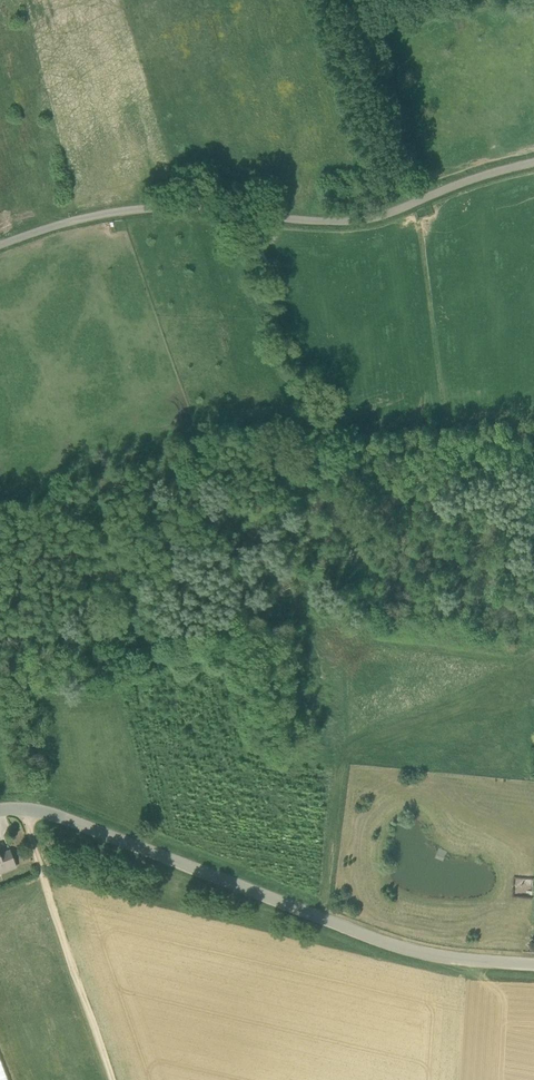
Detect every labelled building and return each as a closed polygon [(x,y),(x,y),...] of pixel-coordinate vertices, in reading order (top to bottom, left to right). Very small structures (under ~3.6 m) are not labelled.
[(16,867),(10,850),(0,854),(0,870),(1,873),(16,867)] [(0,1058),(0,1079),(8,1079),(0,1058)]
